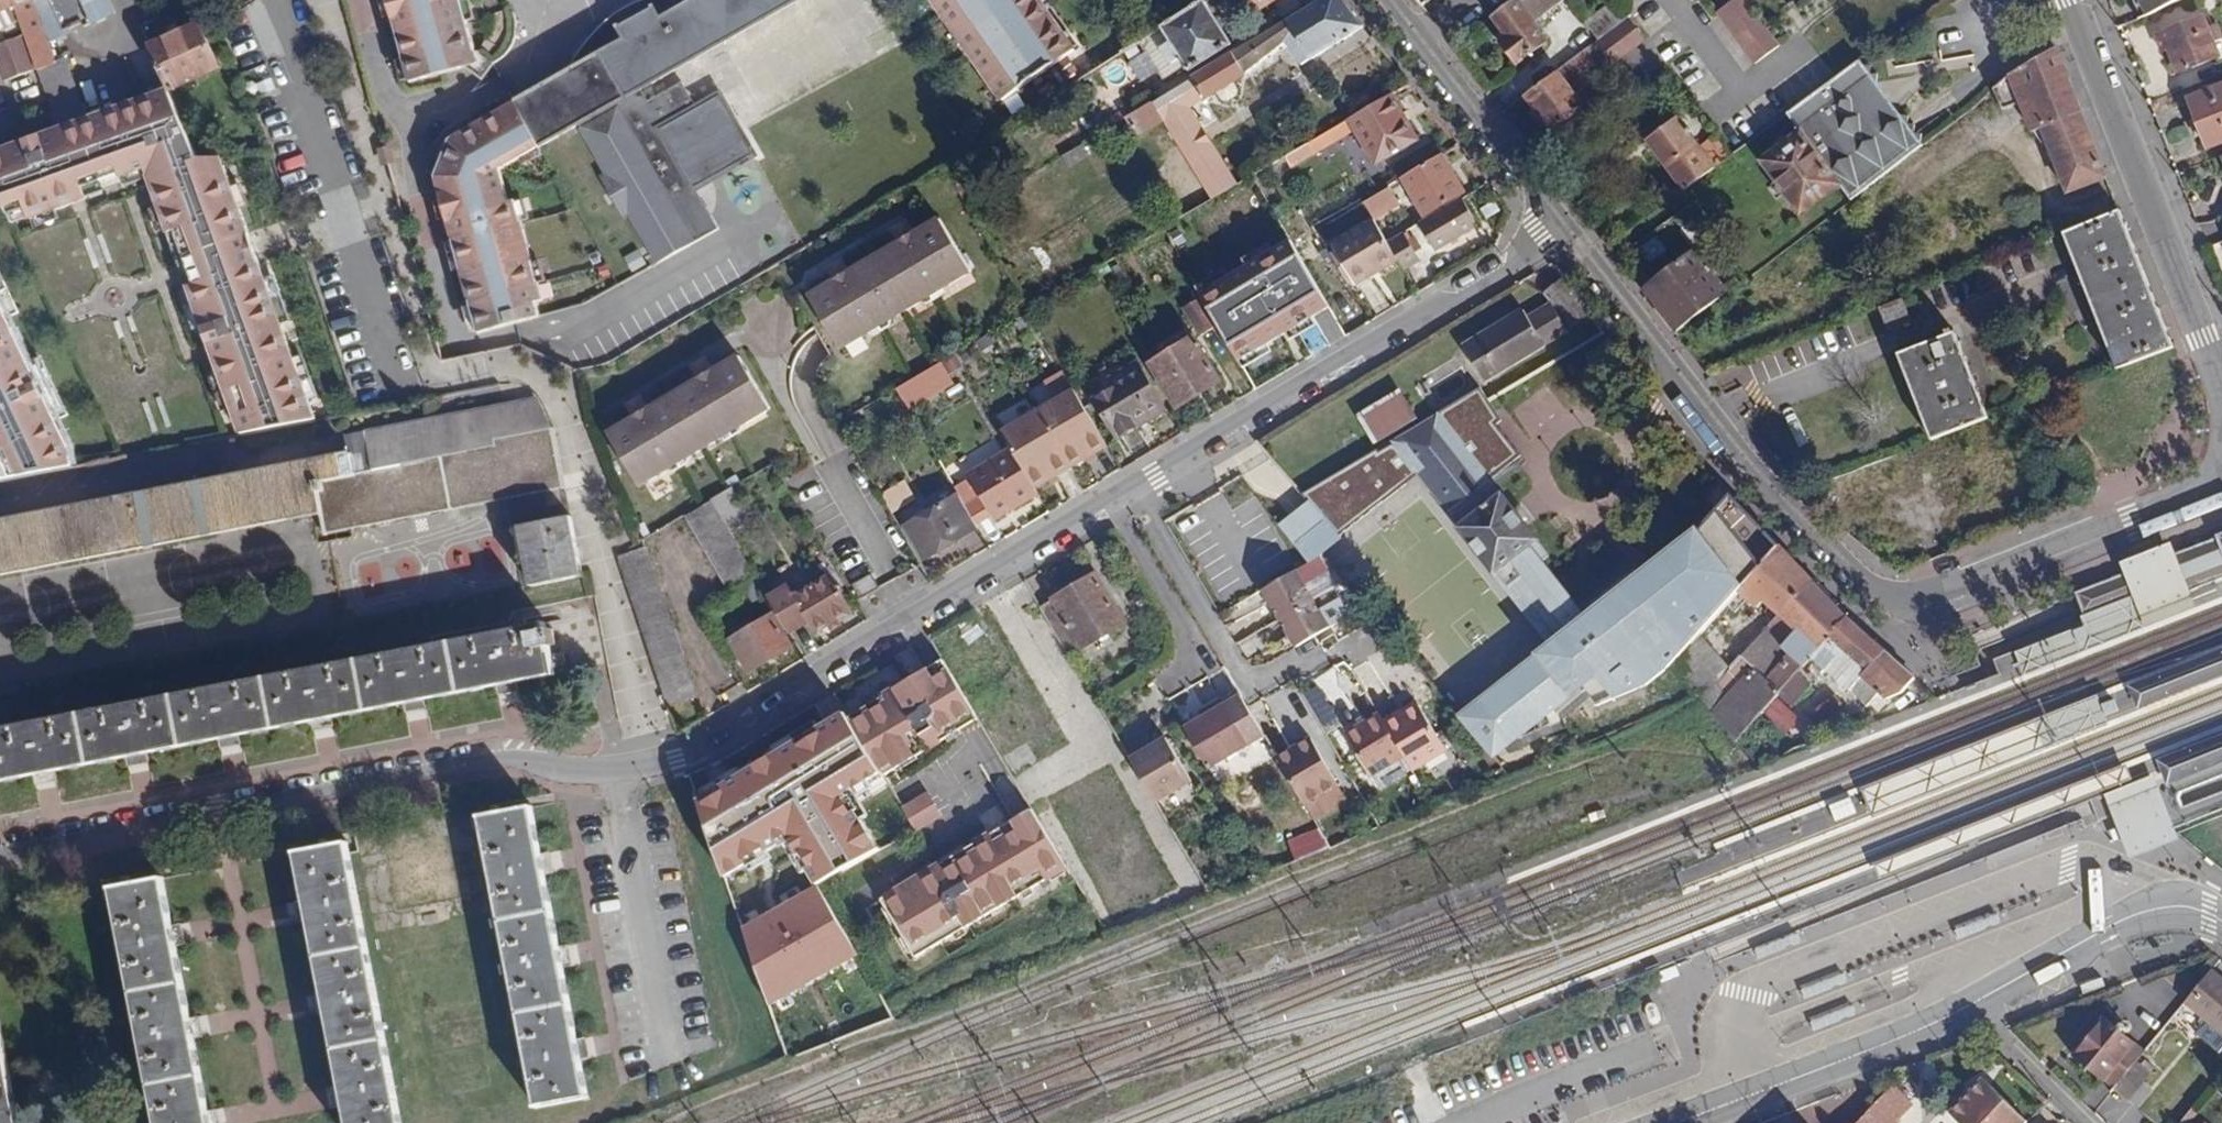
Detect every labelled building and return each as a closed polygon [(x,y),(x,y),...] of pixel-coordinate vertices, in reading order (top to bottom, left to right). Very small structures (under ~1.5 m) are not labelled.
[(18,0),(0,0),(0,22),(17,67),(34,61),(15,7),(20,4),(18,0)] [(20,4),(15,7),(34,61),(57,129),(86,118),(63,58),(54,61),(48,43),(70,33),(68,29),(55,0),(18,0),(20,4)] [(68,29),(77,26),(65,0),(55,0),(68,29)] [(77,26),(89,20),(92,24),(115,13),(109,0),(65,0),(77,26)] [(410,83),(463,69),(459,57),(475,53),(461,0),(388,0),(410,83)] [(660,20),(649,0),(643,0),(613,16),(627,39),(600,55),(625,99),(639,91),(660,127),(658,129),(693,191),(755,157),(720,94),(685,114),(684,111),(671,119),(657,93),(670,87),(705,68),(699,56),(800,0),(695,0),(660,20)] [(857,0),(835,0),(877,60),(892,49),(857,0)] [(1002,99),(1074,51),(1038,0),(933,0),(1002,99)] [(1188,110),(1216,94),(1220,102),(1229,104),(1237,99),(1240,91),(1235,82),(1242,79),(1287,41),(1301,65),(1364,27),(1344,0),(1319,0),(1175,88),(1188,110)] [(1256,11),(1274,0),(1249,0),(1256,11)] [(1493,17),(1507,36),(1501,41),(1517,62),(1546,40),(1532,20),(1559,0),(1516,0),(1493,17)] [(1628,19),(1630,17),(1617,0),(1587,22),(1600,39),(1628,19)] [(1719,12),(1757,63),(1781,45),(1768,29),(1747,0),(1736,0),(1719,12)] [(2147,15),(2178,0),(2139,0),(2147,15)] [(1230,47),(1203,1),(1162,27),(1187,67),(1189,71),(1230,47)] [(2207,27),(2203,15),(2162,31),(2168,49),(2177,72),(2218,57),(2212,39),(2221,36),(2216,22),(2207,27)] [(1600,39),(1594,44),(1611,67),(1645,42),(1628,19),(1600,39)] [(218,68),(200,26),(150,47),(169,90),(218,68)] [(1187,67),(1162,27),(1145,37),(1138,42),(1163,81),(1187,67)] [(2155,33),(2162,50),(2168,49),(2162,31),(2155,33)] [(2067,191),(2106,176),(2055,49),(2008,76),(2009,79),(1994,91),(2001,110),(2019,104),(2030,133),(2042,129),(2067,191)] [(475,53),(459,57),(463,69),(466,68),(479,65),(475,53)] [(494,64),(475,53),(479,65),(466,68),(482,80),(494,64)] [(1802,133),(1762,162),(1799,212),(1839,183),(1852,199),(1923,145),(1861,60),(1843,74),(1788,114),(1802,133)] [(1575,95),(1557,71),(1524,95),(1535,109),(1542,118),(1551,129),(1583,105),(1575,95)] [(2189,98),(2207,146),(2221,140),(2221,85),(2189,98)] [(684,111),(670,87),(657,93),(671,119),(684,111)] [(1201,131),(1188,110),(1175,88),(1129,116),(1125,118),(1137,137),(1165,122),(1179,145),(1201,131)] [(1583,105),(1594,98),(1586,88),(1575,95),(1583,105)] [(301,424),(221,157),(199,158),(169,90),(86,118),(57,129),(0,150),(0,196),(14,226),(161,175),(243,435),(301,424)] [(720,228),(693,191),(658,129),(660,127),(639,91),(625,99),(578,129),(652,265),(720,228)] [(1376,164),(1417,141),(1391,94),(1284,157),(1291,169),(1356,131),(1376,164)] [(435,176),(478,333),(516,323),(539,317),(535,302),(543,300),(515,200),(508,202),(499,170),(541,147),(515,102),(450,139),(435,176)] [(1125,118),(1129,116),(1124,109),(1083,134),(1087,141),(1125,118)] [(1530,114),(1536,122),(1542,118),(1535,109),(1530,114)] [(1712,163),(1678,118),(1647,141),(1681,186),(1712,163)] [(1201,131),(1179,145),(1188,159),(1210,145),(1201,131)] [(1087,156),(1081,145),(1064,155),(1070,166),(1087,156)] [(1236,186),(1210,145),(1188,159),(1213,200),(1236,186)] [(1284,157),(1256,174),(1265,189),(1294,173),(1291,169),(1284,157)] [(1443,172),(1436,160),(1406,178),(1410,184),(1407,186),(1425,214),(1463,192),(1449,168),(1443,172)] [(1401,199),(1393,185),(1365,201),(1373,215),(1401,199)] [(1334,316),(1264,195),(1239,210),(1310,331),(1334,316)] [(1478,226),(1461,198),(1419,224),(1436,252),(1478,226)] [(2175,348),(2120,211),(2064,233),(2118,370),(2175,348)] [(970,273),(938,219),(914,234),(910,227),(896,236),(899,242),(848,273),(844,266),(831,274),(835,281),(810,296),(841,349),(970,273)] [(892,229),(896,236),(910,227),(906,221),(892,229)] [(1382,271),(1400,260),(1389,242),(1376,221),(1334,246),(1336,248),(1356,283),(1358,284),(1382,271)] [(1389,242),(1400,260),(1402,264),(1406,271),(1422,262),(1404,233),(1389,242)] [(1268,355),(1198,234),(1175,248),(1246,368),(1268,355)] [(1330,252),(1350,286),(1356,283),(1336,248),(1330,252)] [(1731,292),(1697,249),(1642,289),(1677,334),(1731,292)] [(827,268),(831,274),(844,266),(840,260),(827,268)] [(1384,275),(1402,264),(1400,260),(1382,271),(1384,275)] [(1098,269),(1087,275),(1093,284),(1103,278),(1098,269)] [(1590,317),(1563,281),(1546,294),(1574,329),(1590,317)] [(1212,324),(1197,297),(1180,308),(1195,334),(1212,324)] [(1910,320),(1901,299),(1879,308),(1887,329),(1910,320)] [(1479,393),(1494,380),(1569,335),(1550,305),(1529,318),(1524,310),(1465,346),(1479,393)] [(72,469),(68,450),(0,307),(0,456),(13,480),(72,469)] [(1989,420),(1954,330),(1898,353),(1933,441),(1989,420)] [(1222,383),(1194,338),(1151,365),(1179,408),(1222,383)] [(769,410),(738,358),(713,373),(709,366),(695,374),(700,381),(648,411),(644,405),(630,413),(634,420),(609,434),(639,486),(769,410)] [(691,368),(695,374),(709,366),(705,360),(691,368)] [(953,383),(941,363),(897,390),(909,410),(953,383)] [(1160,403),(1137,364),(1112,379),(1118,390),(1098,402),(1119,438),(1141,425),(1137,417),(1160,403)] [(534,387),(546,385),(544,376),(532,379),(534,387)] [(1494,380),(1479,393),(1436,415),(1491,476),(1519,454),(1493,424),(1497,418),(1494,380)] [(1076,389),(1039,410),(1072,467),(1087,459),(1094,455),(1108,446),(1076,389)] [(1419,426),(1401,397),(1362,420),(1380,449),(1419,426)] [(626,407),(630,413),(644,405),(640,398),(626,407)] [(528,402),(534,433),(553,429),(540,400),(528,402)] [(534,433),(528,402),(348,438),(351,455),(279,469),(289,522),(320,516),(324,536),(565,488),(553,429),(534,433)] [(1160,403),(1137,417),(1141,425),(1165,410),(1160,403)] [(1039,410),(1003,432),(1036,489),(1051,480),(1058,476),(1072,467),(1039,410)] [(1436,415),(1393,448),(1413,472),(1457,528),(1502,493),(1436,415)] [(1339,532),(1413,472),(1393,448),(1379,458),(1375,453),(1304,495),(1339,532)] [(1013,512),(1032,501),(1006,455),(969,477),(972,482),(957,491),(959,496),(977,525),(990,517),(1009,506),(1013,512)] [(1097,459),(1094,455),(1087,459),(1089,464),(1097,459)] [(0,456),(0,481),(1,483),(13,480),(0,456)] [(202,473),(204,483),(224,479),(223,469),(202,473)] [(224,479),(204,483),(215,536),(289,522),(279,469),(224,479)] [(1053,485),(1060,481),(1058,476),(1051,480),(1053,485)] [(215,536),(204,483),(81,507),(91,560),(215,536)] [(891,512),(912,499),(904,485),(882,497),(891,512)] [(1260,545),(1227,491),(1193,511),(1224,565),(1241,556),(1254,578),(1258,574),(1276,559),(1292,546),(1305,535),(1282,508),(1278,510),(1265,518),(1275,530),(1260,545)] [(747,521),(730,493),(712,504),(729,532),(747,521)] [(1540,540),(1502,493),(1457,528),(1495,576),(1498,574),(1507,589),(1549,560),(1537,544),(1540,540)] [(1703,528),(1750,578),(1779,546),(1731,495),(1703,528)] [(977,525),(959,496),(906,527),(925,560),(979,528),(977,525)] [(712,504),(710,500),(686,515),(731,591),(755,576),(729,532),(712,504)] [(1009,506),(990,517),(994,524),(1013,512),(1009,506)] [(16,575),(91,560),(81,507),(7,522),(16,575)] [(583,578),(571,518),(519,528),(532,587),(583,578)] [(7,522),(0,523),(0,578),(16,575),(7,522)] [(1535,653),(1456,713),(1495,760),(1573,697),(1599,679),(1615,700),(1671,667),(1698,637),(1727,604),(1743,586),(1696,530),(1587,614),(1546,643),(1535,653)] [(2221,533),(2216,535),(2217,537),(2198,544),(2175,553),(2166,557),(2174,575),(2176,581),(2181,592),(2189,589),(2194,587),(2221,576),(2221,532),(2221,533)] [(2121,560),(2148,627),(2195,608),(2169,541),(2144,551),(2121,560)] [(1737,742),(1765,710),(1847,619),(1779,546),(1750,578),(1743,586),(1727,604),(1736,613),(1749,602),(1756,611),(1766,601),(1780,614),(1742,657),(1753,669),(1741,683),(1698,637),(1671,667),(1698,697),(1737,742)] [(695,699),(646,547),(617,556),(667,708),(695,699)] [(1587,614),(1549,560),(1507,589),(1546,643),(1587,614)] [(2141,591),(2132,570),(2125,573),(2119,575),(2076,593),(2085,613),(2086,613),(2089,612),(2099,608),(2107,604),(2132,594),(2141,591)] [(1297,571),(1263,591),(1280,620),(1314,600),(1297,571)] [(879,590),(871,575),(853,585),(860,599),(879,590)] [(1125,624),(1097,575),(1040,608),(1068,656),(1125,624)] [(849,614),(828,577),(797,595),(790,584),(768,597),(791,635),(812,622),(818,631),(830,625),(839,619),(849,614)] [(763,598),(755,582),(746,587),(755,602),(763,598)] [(2088,622),(2010,653),(2019,677),(2146,628),(2132,594),(2107,604),(2099,608),(2089,612),(2086,613),(2085,613),(2088,622)] [(1331,629),(1314,600),(1280,620),(1297,649),(1331,629)] [(792,647),(773,616),(732,641),(749,672),(792,647)] [(839,619),(830,625),(833,631),(843,626),(839,619)] [(1919,691),(1847,619),(1765,710),(1779,722),(1826,669),(1869,706),(1879,694),(1885,698),(1919,691)] [(544,624),(0,729),(0,783),(554,676),(549,646),(556,645),(552,629),(545,630),(544,624)] [(2129,684),(2140,712),(2221,679),(2221,646),(2129,684)] [(847,719),(880,775),(979,719),(944,661),(894,691),(896,694),(884,701),(883,698),(847,719)] [(1324,683),(1305,691),(1320,728),(1339,720),(1324,683)] [(894,691),(883,698),(884,701),(896,694),(894,691)] [(1210,770),(1265,737),(1247,707),(1241,696),(1224,705),(1222,701),(1206,710),(1209,715),(1185,728),(1210,770)] [(2098,697),(1863,789),(1873,815),(2108,723),(2098,697)] [(2115,700),(2103,705),(2105,710),(2107,715),(2119,711),(2117,705),(2115,700)] [(1417,705),(1384,725),(1403,758),(1411,772),(1444,752),(1417,705)] [(880,775),(847,719),(842,711),(698,796),(711,818),(703,823),(732,872),(746,864),(740,854),(783,829),(815,884),(876,848),(845,796),(880,775)] [(1701,711),(1646,733),(1651,745),(1706,724),(1701,711)] [(1370,778),(1403,758),(1384,725),(1378,716),(1345,735),(1370,778)] [(2156,759),(2166,785),(2221,763),(2221,733),(2156,759)] [(1155,803),(1191,782),(1165,739),(1130,760),(1155,803)] [(1307,805),(1340,785),(1310,740),(1279,758),(1307,805)] [(1402,760),(1373,781),(1381,792),(1410,770),(1402,760)] [(1880,878),(2134,779),(2129,767),(1876,865),(1880,878)] [(2155,775),(2106,794),(2126,844),(2130,856),(2154,847),(2172,840),(2176,838),(2180,837),(2155,775)] [(907,819),(913,830),(939,816),(932,805),(907,819)] [(1032,809),(934,866),(969,925),(1068,867),(1032,809)] [(1605,810),(1591,816),(1593,823),(1607,818),(1605,810)] [(592,1101),(536,812),(485,821),(540,1111),(592,1101)] [(1296,860),(1329,847),(1320,826),(1288,839),(1296,860)] [(349,843),(297,853),(348,1122),(402,1122),(349,843)] [(934,866),(879,899),(914,957),(969,925),(934,866)] [(163,879),(112,889),(156,1122),(208,1122),(163,879)] [(858,956),(816,889),(743,928),(766,1007),(858,956)] [(1998,914),(1953,931),(1957,943),(2002,926),(1998,914)] [(2210,972),(2185,1002),(2221,1031),(2221,982),(2210,972)] [(1845,973),(1800,989),(1805,1001),(1849,984),(1845,973)] [(2105,977),(2081,986),(2084,996),(2109,987),(2105,977)] [(1857,1007),(1811,1024),(1815,1034),(1861,1018),(1857,1007)] [(2133,1042),(2104,1018),(2072,1056),(2101,1080),(2133,1042)] [(0,1023),(0,1122),(20,1122),(0,1023)] [(2157,1068),(2150,1063),(2154,1058),(2145,1051),(2136,1061),(2152,1074),(2157,1068)] [(2152,1074),(2136,1061),(2114,1088),(2130,1101),(2135,1094),(2143,1084),(2152,1074)] [(1985,1083),(1953,1115),(1961,1122),(2026,1122),(1985,1083)] [(2143,1084),(2135,1094),(2144,1103),(2154,1093),(2143,1084)] [(1868,1114),(1859,1122),(1876,1122),(1868,1114)]
